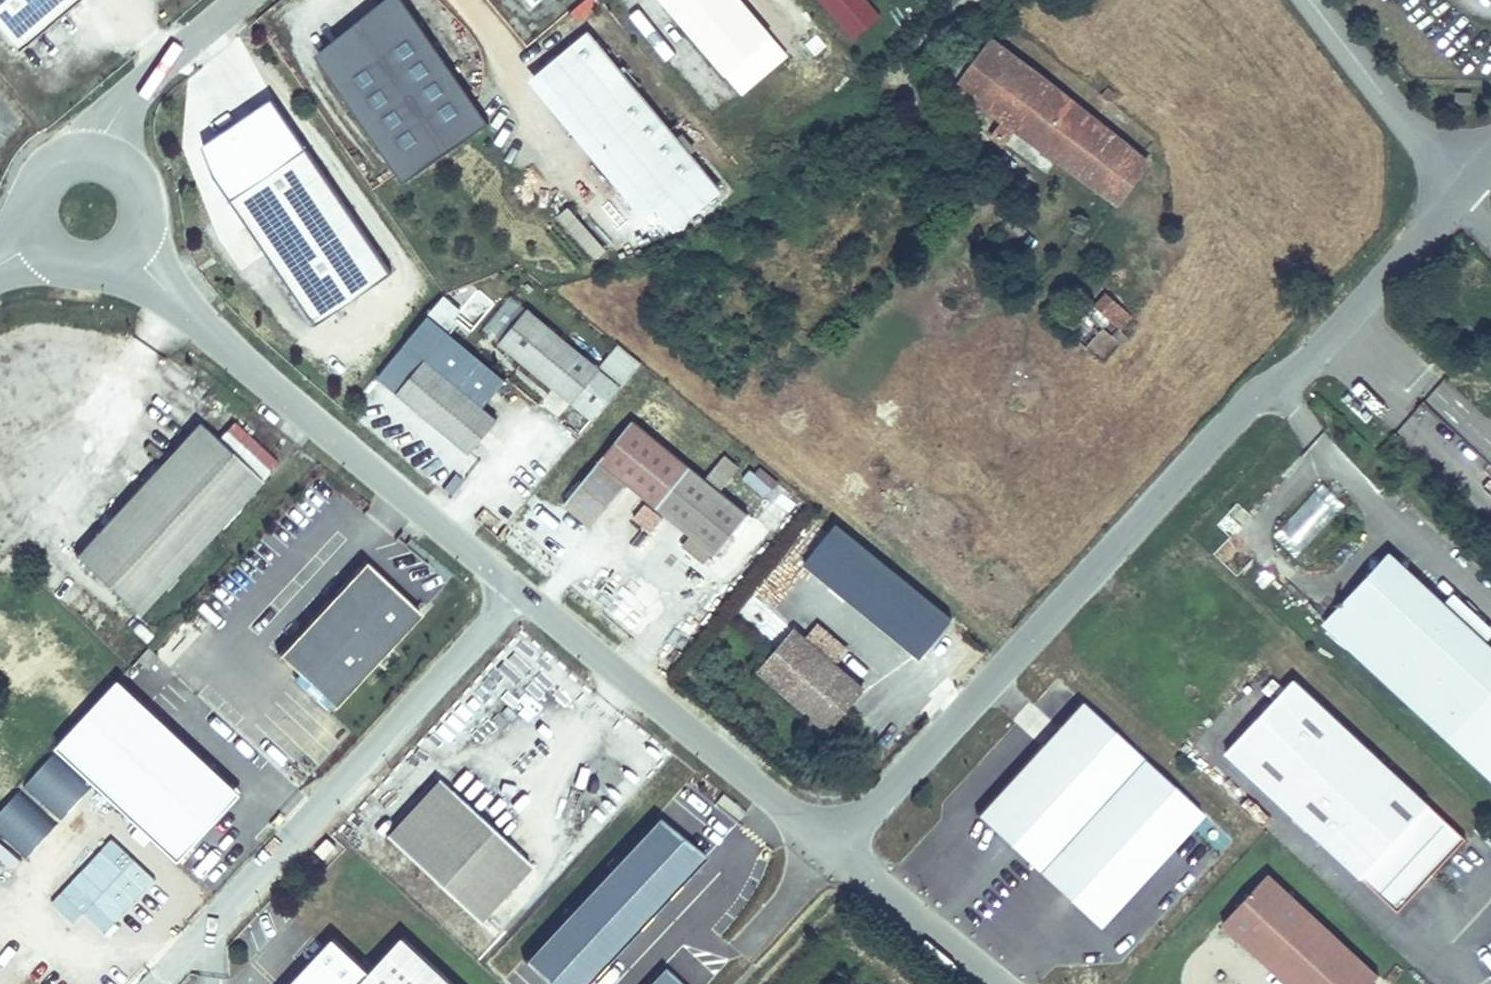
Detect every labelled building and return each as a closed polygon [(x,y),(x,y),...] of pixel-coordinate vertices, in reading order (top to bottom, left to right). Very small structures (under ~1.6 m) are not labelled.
[(15,50),(74,0),(0,0),(0,32),(15,50)] [(403,0),(390,0),(314,53),(404,180),(489,121),(403,0)] [(598,3),(596,0),(580,0),(568,10),(576,20),(598,3)] [(743,0),(662,0),(742,95),(789,55),(743,0)] [(723,190),(587,28),(528,78),(657,232),(669,222),(676,230),(723,190)] [(968,108),(1006,57),(973,33),(934,85),(968,108)] [(1124,143),(1006,57),(968,108),(993,124),(984,137),(997,146),(1006,134),(1090,194),(1124,143)] [(1148,160),(1124,143),(1090,194),(1110,208),(1148,160)] [(391,273),(307,149),(234,198),(318,323),(391,273)] [(606,250),(568,206),(557,216),(596,259),(606,250)] [(1134,317),(1106,292),(1070,332),(1088,349),(1104,332),(1111,338),(1113,338),(1120,345),(1129,336),(1122,330),(1134,317)] [(445,295),(428,315),(450,334),(460,322),(457,320),(464,311),(445,295)] [(592,423),(642,364),(619,344),(599,368),(512,295),(490,322),(505,335),(498,343),(592,423)] [(450,334),(428,315),(376,377),(469,454),(498,420),(483,407),(506,380),(450,334)] [(216,439),(262,482),(278,464),(233,422),(216,439)] [(631,422),(563,506),(591,528),(627,484),(715,555),(748,516),(718,492),(703,480),(631,422)] [(138,615),(262,482),(216,439),(199,423),(75,556),(138,615)] [(125,466),(140,475),(150,458),(135,449),(125,466)] [(724,454),(703,480),(718,492),(739,467),(724,454)] [(760,467),(755,473),(773,488),(776,490),(780,484),(760,467)] [(750,469),(742,478),(766,497),(773,488),(755,473),(750,469)] [(1314,489),(1276,530),(1300,552),(1338,511),(1314,489)] [(649,532),(663,520),(646,500),(632,512),(649,532)] [(1417,576),(1390,551),(1322,624),(1349,649),(1417,576)] [(792,552),(781,569),(814,590),(825,573),(792,552)] [(333,708),(419,615),(364,563),(277,656),(333,708)] [(789,588),(774,575),(761,590),(776,603),(789,588)] [(1417,576),(1349,649),(1490,781),(1490,645),(1487,641),(1445,602),(1417,576)] [(1487,641),(1490,638),(1490,628),(1453,593),(1445,602),(1487,641)] [(751,602),(742,615),(761,629),(771,616),(751,602)] [(806,637),(838,664),(850,650),(818,623),(806,637)] [(806,637),(795,627),(756,672),(827,734),(866,689),(838,664),(806,637)] [(1466,836),(1294,677),(1226,751),(1398,910),(1466,836)] [(55,747),(179,862),(243,793),(119,678),(55,747)] [(1202,813),(1081,702),(978,814),(1099,925),(1202,813)] [(531,865),(437,780),(385,837),(478,922),(531,865)] [(705,856),(659,814),(522,961),(547,983),(586,983),(705,856)] [(49,902),(73,924),(83,913),(105,934),(157,880),(111,837),(49,902)] [(313,857),(325,844),(317,837),(306,850),(313,857)] [(1270,874),(1224,924),(1289,983),(1374,983),(1381,976),(1270,874)] [(400,938),(368,972),(332,939),(289,983),(450,983),(400,938)] [(663,968),(649,983),(681,983),(663,968)]
